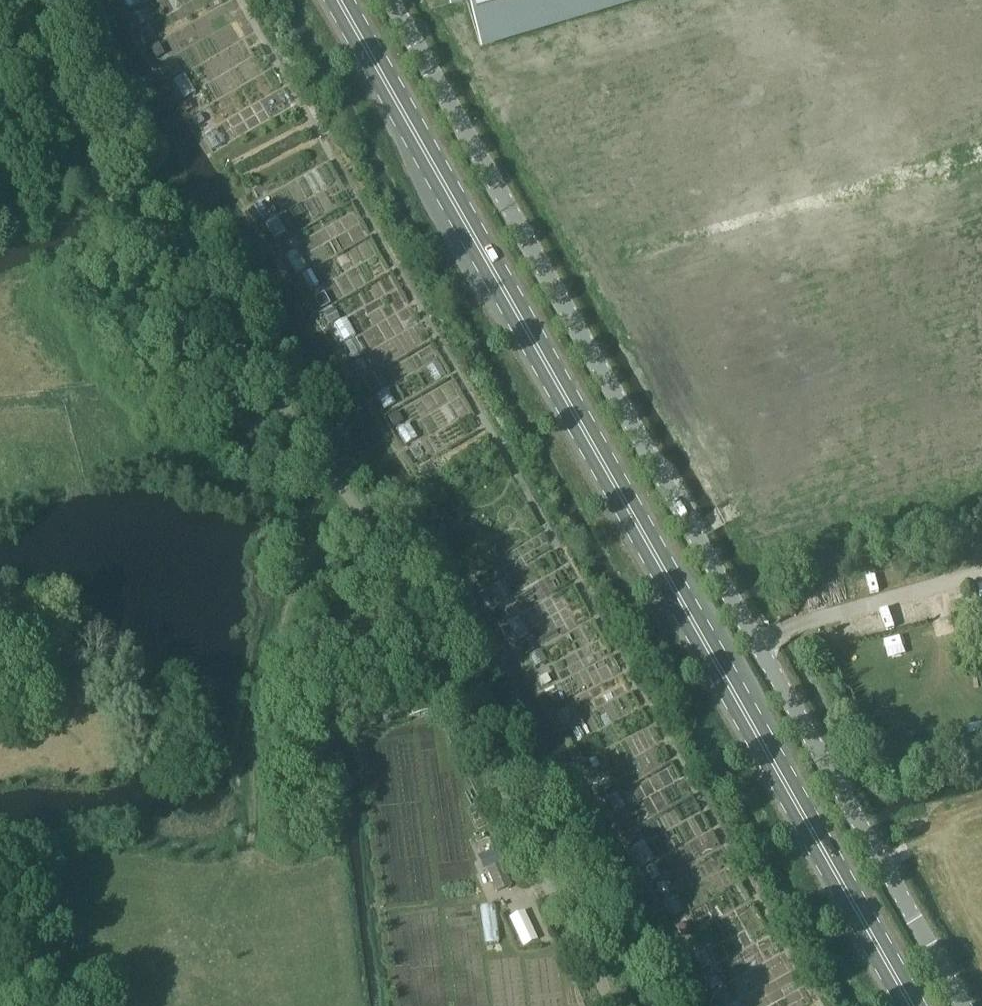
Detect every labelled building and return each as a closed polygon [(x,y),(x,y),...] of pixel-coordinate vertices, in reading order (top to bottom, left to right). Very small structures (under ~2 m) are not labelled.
[(480,46),(636,0),(467,0),(480,46)] [(154,41),(149,31),(143,34),(148,44),(154,41)] [(159,44),(151,48),(157,58),(164,54),(159,44)] [(182,104),(186,112),(193,108),(189,101),(182,104)] [(204,123),(199,114),(192,118),(197,127),(204,123)] [(255,205),(259,214),(266,210),(261,202),(255,205)] [(277,243),(282,253),(289,249),(283,240),(277,243)] [(317,305),(319,304),(321,309),(331,304),(324,293),(315,298),(317,301),(315,301),(317,305)] [(334,308),(325,313),(331,324),(340,319),(334,308)] [(367,372),(364,366),(359,369),(362,375),(367,372)] [(381,387),(373,374),(363,380),(371,393),(381,387)] [(403,422),(397,412),(388,417),(394,427),(403,422)] [(513,606),(505,610),(510,619),(518,615),(513,606)] [(525,655),(533,650),(528,641),(520,645),(525,655)] [(551,682),(547,674),(540,678),(544,686),(551,682)] [(600,766),(595,757),(589,761),(593,769),(600,766)] [(616,820),(621,830),(627,827),(622,817),(616,820)] [(623,835),(628,845),(636,841),(631,831),(623,835)] [(483,857),(486,865),(498,860),(494,852),(483,857)] [(487,869),(497,892),(513,886),(502,862),(487,869)] [(682,937),(691,932),(685,922),(676,927),(682,937)] [(716,1001),(724,996),(720,989),(712,994),(716,1001)]
